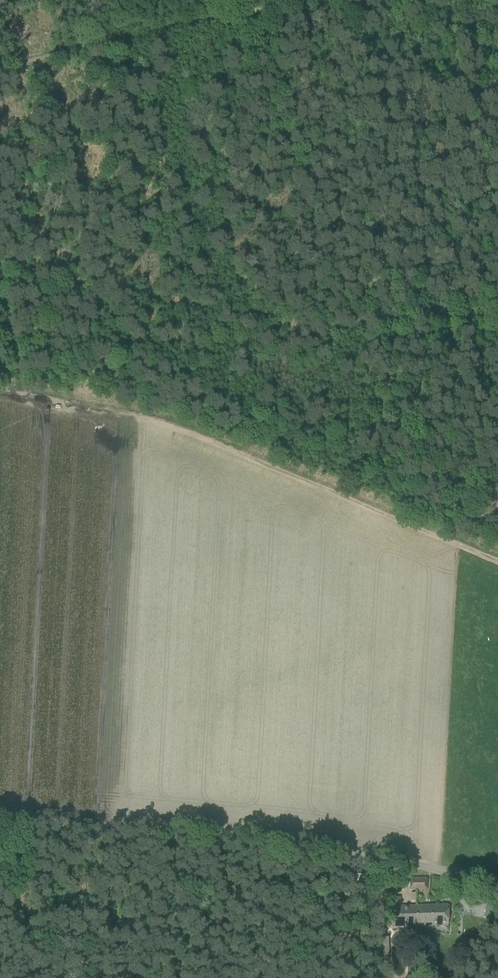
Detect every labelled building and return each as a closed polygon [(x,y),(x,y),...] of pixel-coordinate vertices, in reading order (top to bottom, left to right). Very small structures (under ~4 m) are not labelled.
[(410,890),(426,890),(426,879),(410,879),(410,890)] [(392,928),(448,926),(447,906),(391,907),(391,920),(387,920),(387,927),(389,927),(389,926),(391,926),(392,928)] [(461,955),(474,954),(473,939),(460,940),(461,955)]
